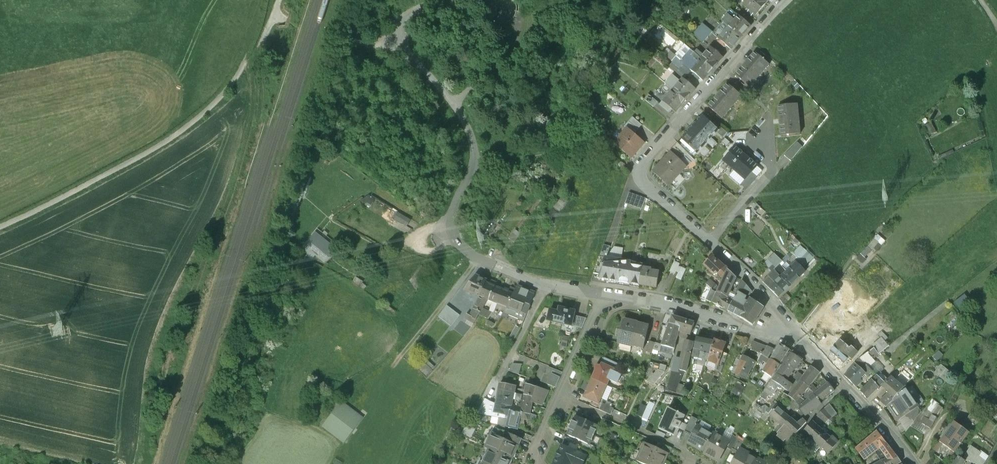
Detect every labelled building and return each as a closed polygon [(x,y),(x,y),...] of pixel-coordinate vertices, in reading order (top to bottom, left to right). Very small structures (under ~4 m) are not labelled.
[(748,3),(746,5),(749,8),(751,6),(754,9),(761,0),(744,0),(748,3)] [(749,21),(732,5),(722,16),(740,32),(749,21)] [(740,32),(722,16),(719,19),(724,23),(716,32),(729,43),(740,32)] [(711,25),(701,17),(696,22),(706,30),(711,25)] [(541,18),(535,23),(540,30),(546,26),(541,18)] [(719,19),(711,28),(716,32),(724,23),(719,19)] [(706,30),(696,22),(691,28),(701,36),(706,30)] [(501,32),(494,34),(495,43),(499,46),(505,33),(501,32)] [(692,47),(683,39),(674,50),(683,57),(682,58),(701,75),(711,63),(692,47)] [(721,52),(708,41),(701,50),(694,44),(692,47),(711,63),(721,52)] [(754,47),(734,69),(748,82),(768,59),(754,47)] [(683,57),(674,50),(670,55),(671,56),(678,62),(682,58),(683,57)] [(678,62),(671,56),(666,61),(675,68),(679,63),(678,62)] [(694,84),(681,73),(677,77),(671,71),(665,78),(684,95),(694,84)] [(668,88),(658,99),(666,106),(668,103),(673,107),(684,95),(665,78),(662,82),(668,88)] [(726,78),(707,101),(720,113),(740,91),(726,78)] [(655,97),(646,89),(643,93),(652,100),(655,97)] [(796,100),(777,102),(780,131),(799,130),(796,100)] [(700,111),(680,133),(683,136),(696,147),(716,126),(700,111)] [(630,112),(622,122),(626,125),(626,124),(632,129),(640,121),(630,112)] [(632,129),(626,124),(626,125),(613,140),(629,153),(642,138),(632,129)] [(696,147),(683,136),(679,141),(686,148),(691,153),(696,147)] [(676,137),(667,147),(669,149),(670,149),(678,157),(679,156),(686,148),(679,141),(676,137)] [(757,162),(734,142),(722,156),(744,176),(757,162)] [(792,143),(784,151),(788,155),(796,147),(792,143)] [(669,149),(652,167),(667,180),(685,162),(679,156),(678,157),(670,149),(669,149)] [(644,194),(627,188),(623,199),(640,205),(644,194)] [(372,193),(365,189),(357,194),(367,201),(372,193)] [(555,213),(566,198),(558,193),(547,207),(555,213)] [(763,209),(755,201),(751,206),(759,213),(763,209)] [(407,213),(395,206),(390,213),(403,221),(407,213)] [(303,249),(301,251),(308,255),(312,250),(321,258),(335,240),(323,230),(324,228),(321,224),(319,226),(314,222),(297,243),(303,249)] [(513,225),(506,234),(512,238),(519,229),(513,225)] [(864,261),(882,241),(875,234),(857,254),(864,261)] [(806,247),(798,256),(805,263),(813,254),(806,247)] [(781,259),(773,251),(766,258),(772,263),(768,267),(771,270),(778,263),(781,259)] [(604,253),(598,252),(592,269),(598,270),(604,253)] [(620,256),(604,253),(598,270),(597,274),(616,278),(620,256)] [(723,263),(712,253),(703,262),(713,271),(716,270),(718,275),(723,276),(727,267),(722,264),(723,263)] [(636,259),(620,256),(616,278),(638,281),(641,263),(635,262),(636,259)] [(676,270),(675,273),(681,275),(685,263),(672,258),(669,267),(676,270)] [(419,260),(409,272),(406,275),(413,283),(417,279),(427,267),(419,260)] [(785,270),(780,275),(788,284),(804,269),(795,260),(785,270)] [(650,264),(641,263),(638,281),(656,284),(658,268),(649,267),(650,264)] [(778,263),(773,268),(780,275),(785,270),(778,263)] [(717,288),(716,290),(727,295),(729,290),(736,276),(727,267),(723,276),(719,284),(717,288)] [(780,275),(773,268),(771,270),(767,274),(783,290),(788,284),(780,275)] [(352,271),(349,277),(356,281),(359,277),(360,276),(352,271)] [(485,276),(474,271),(465,283),(465,286),(478,292),(484,278),(485,276)] [(783,290),(767,274),(762,279),(777,295),(783,290)] [(488,279),(484,278),(478,291),(485,294),(487,295),(494,278),(489,276),(488,279)] [(499,279),(494,278),(487,295),(495,299),(501,285),(497,283),(499,279)] [(719,284),(707,278),(705,283),(711,286),(717,288),(719,284)] [(742,289),(741,290),(747,294),(750,288),(746,282),(742,289)] [(501,285),(495,299),(506,303),(509,294),(511,289),(507,287),(501,285)] [(526,290),(513,285),(511,289),(509,294),(523,300),(523,299),(528,301),(530,296),(530,297),(532,292),(527,290),(526,290)] [(727,295),(716,290),(717,288),(711,286),(706,297),(728,308),(730,305),(726,303),(729,298),(726,296),(727,295)] [(453,288),(446,298),(451,302),(459,292),(453,288)] [(857,309),(831,288),(824,296),(846,314),(846,315),(850,318),(857,309)] [(736,293),(729,290),(727,295),(726,296),(729,298),(726,303),(730,305),(728,308),(733,311),(738,302),(732,299),(736,293)] [(478,292),(467,311),(464,309),(462,313),(465,315),(472,319),(477,310),(480,304),(485,294),(478,291),(478,292)] [(746,300),(744,298),(745,296),(740,293),(738,292),(736,293),(732,299),(738,302),(733,311),(740,316),(752,323),(763,305),(749,295),(746,300)] [(509,294),(506,303),(519,308),(522,303),(523,300),(509,294)] [(379,301),(390,310),(393,307),(383,297),(379,301)] [(446,298),(440,306),(447,312),(453,304),(451,302),(446,298)] [(490,308),(480,304),(477,310),(486,314),(490,308)] [(573,307),(558,304),(557,308),(548,306),(546,317),(570,322),(572,311),(573,307)] [(585,314),(572,311),(570,322),(581,325),(585,314)] [(694,320),(671,313),(669,321),(680,325),(677,332),(684,335),(686,331),(689,332),(694,320)] [(636,320),(624,317),(622,317),(621,323),(622,324),(621,326),(618,326),(617,326),(616,330),(617,332),(619,332),(617,339),(618,340),(631,343),(636,320)] [(648,322),(636,320),(631,343),(642,346),(648,322)] [(669,321),(666,320),(665,323),(667,324),(664,336),(675,339),(677,332),(680,325),(669,321)] [(853,327),(848,322),(835,335),(841,340),(851,347),(852,345),(854,342),(859,334),(852,328),(853,327)] [(882,336),(873,344),(875,346),(880,352),(889,345),(884,340),(887,337),(881,330),(878,333),(882,336)] [(561,332),(559,342),(565,343),(567,334),(561,332)] [(664,336),(663,336),(661,343),(674,346),(675,339),(664,336)] [(713,339),(696,336),(692,354),(698,356),(699,352),(709,353),(713,339)] [(692,340),(684,338),(679,357),(688,359),(692,340)] [(718,341),(713,339),(709,353),(707,359),(717,362),(721,351),(725,342),(719,340),(718,340),(718,341)] [(766,345),(753,339),(750,345),(752,346),(751,348),(761,352),(763,349),(764,350),(766,345)] [(851,347),(841,340),(837,344),(848,355),(851,358),(857,350),(852,345),(851,347)] [(674,346),(661,343),(660,348),(673,352),(674,346)] [(780,343),(771,358),(779,363),(789,348),(780,343)] [(848,355),(837,344),(830,350),(843,361),(848,355)] [(773,347),(766,345),(764,350),(763,349),(761,352),(768,356),(773,347)] [(875,346),(861,357),(868,364),(869,366),(875,360),(873,358),(880,352),(875,346)] [(721,351),(717,362),(715,368),(721,370),(727,353),(721,351)] [(768,356),(761,352),(758,359),(760,361),(762,359),(765,361),(768,357),(768,356)] [(799,359),(790,353),(784,361),(794,367),(799,359)] [(757,361),(743,354),(737,366),(738,366),(735,373),(745,378),(751,365),(754,366),(757,361)] [(617,362),(602,355),(599,360),(601,361),(600,363),(594,363),(594,373),(592,373),(591,376),(606,383),(608,377),(616,381),(620,372),(615,369),(615,366),(617,362)] [(679,357),(674,356),(671,371),(682,374),(683,369),(685,369),(688,359),(679,357)] [(518,369),(520,360),(510,358),(508,367),(518,369)] [(779,363),(771,358),(762,370),(771,376),(779,363)] [(809,364),(803,360),(800,364),(806,369),(809,364)] [(794,367),(784,361),(776,372),(786,379),(794,367)] [(655,371),(651,372),(646,378),(653,382),(663,370),(665,364),(660,362),(659,368),(657,368),(655,371)] [(855,362),(844,374),(857,386),(862,380),(860,379),(863,376),(865,373),(862,370),(858,366),(855,362)] [(561,369),(547,363),(544,370),(550,373),(546,381),(554,384),(559,374),(561,369)] [(868,364),(862,370),(865,373),(868,376),(873,370),(869,366),(868,364)] [(811,365),(801,379),(808,385),(818,370),(811,365)] [(667,385),(661,382),(659,385),(664,389),(665,387),(676,390),(677,385),(682,374),(671,371),(667,385)] [(798,371),(794,376),(798,379),(802,374),(798,371)] [(880,371),(861,391),(868,398),(883,381),(883,380),(886,376),(880,371)] [(786,379),(776,372),(760,395),(765,399),(769,394),(771,395),(777,386),(779,387),(781,385),(787,389),(792,383),(786,379)] [(606,383),(591,376),(583,394),(591,398),(598,401),(600,397),(606,383)] [(897,383),(891,376),(882,385),(890,392),(895,397),(905,386),(908,383),(906,380),(904,382),(900,379),(897,383)] [(511,379),(503,378),(502,380),(498,379),(497,386),(513,390),(514,382),(510,382),(511,379)] [(824,378),(820,381),(821,382),(820,383),(822,386),(828,382),(824,378)] [(801,379),(789,395),(795,400),(796,400),(799,397),(801,394),(808,385),(801,379)] [(731,390),(740,394),(745,385),(736,380),(731,390)] [(523,391),(520,404),(519,415),(524,416),(526,416),(527,411),(529,403),(530,398),(534,383),(525,381),(524,387),(523,391)] [(814,392),(813,393),(819,400),(833,389),(828,382),(822,386),(818,390),(814,392)] [(547,387),(534,383),(530,398),(535,400),(535,399),(541,402),(547,387)] [(818,390),(812,383),(809,387),(810,388),(814,392),(818,390)] [(513,390),(497,386),(495,393),(511,396),(513,390)] [(895,397),(893,399),(887,405),(886,406),(886,407),(887,406),(888,405),(899,420),(908,413),(918,406),(905,386),(895,397)] [(810,388),(804,395),(807,399),(808,397),(813,393),(814,392),(810,388)] [(890,392),(881,400),(886,406),(887,405),(893,399),(895,397),(890,392)] [(511,396),(495,393),(494,400),(510,403),(510,402),(511,396)] [(789,395),(786,393),(784,396),(789,399),(787,402),(791,406),(795,400),(789,395)] [(813,393),(808,397),(807,399),(804,402),(799,406),(805,414),(821,402),(819,400),(813,393)] [(489,398),(483,395),(475,410),(481,411),(489,398)] [(881,400),(878,396),(871,402),(879,412),(882,409),(886,406),(881,400)] [(611,402),(600,397),(598,401),(591,398),(589,403),(609,412),(612,406),(610,405),(611,402)] [(804,402),(799,397),(796,400),(795,401),(799,406),(804,402)] [(356,414),(338,400),(337,401),(333,398),(327,406),(332,409),(324,419),(341,433),(356,414)] [(641,415),(647,418),(654,402),(648,399),(646,404),(641,415)] [(510,403),(494,400),(492,409),(498,410),(507,412),(510,403)] [(791,406),(791,407),(795,410),(799,406),(795,401),(796,400),(795,400),(791,406)] [(646,404),(640,401),(635,412),(641,415),(646,404)] [(520,404),(510,402),(510,403),(507,412),(506,417),(513,418),(512,423),(516,424),(518,415),(519,415),(520,404)] [(829,403),(824,408),(828,413),(832,416),(837,412),(829,403)] [(771,405),(766,411),(769,413),(770,414),(774,408),(771,405)] [(786,414),(777,405),(774,408),(770,414),(779,422),(786,414)] [(682,413),(667,406),(658,427),(673,433),(677,426),(679,427),(681,421),(679,420),(682,413)] [(918,406),(908,413),(913,420),(921,410),(918,406)] [(824,408),(818,413),(822,418),(828,413),(824,408)] [(972,412),(962,426),(969,431),(972,433),(982,419),(972,412)] [(597,423),(574,413),(572,418),(571,418),(569,422),(593,433),(597,423)] [(828,413),(822,418),(825,422),(832,416),(828,413)] [(794,420),(791,417),(790,417),(786,414),(779,422),(780,423),(783,425),(777,432),(789,441),(802,427),(796,422),(798,421),(797,419),(794,420)] [(691,415),(685,428),(692,432),(696,423),(695,422),(697,418),(691,415)] [(798,421),(796,422),(802,427),(806,421),(802,418),(798,421)] [(811,437),(814,439),(822,430),(812,421),(802,432),(806,436),(805,437),(808,440),(811,437)] [(946,426),(942,431),(943,432),(940,436),(943,438),(940,441),(954,451),(969,431),(962,426),(955,421),(953,424),(950,422),(947,426),(946,426)] [(593,433),(569,422),(567,426),(568,426),(565,432),(581,439),(589,442),(593,433)] [(713,433),(696,423),(692,432),(687,441),(704,450),(713,433)] [(780,423),(775,429),(777,432),(783,425),(780,423)] [(729,438),(715,430),(713,433),(704,450),(703,451),(718,460),(726,446),(729,439),(729,438)] [(822,430),(814,439),(828,451),(838,440),(828,432),(826,434),(822,430)] [(877,430),(870,436),(879,447),(882,451),(890,447),(877,430)] [(520,436),(509,431),(506,438),(517,443),(520,436)] [(506,438),(492,432),(486,446),(509,456),(511,456),(517,443),(506,438)] [(732,433),(729,438),(729,439),(726,446),(731,449),(737,437),(732,433)] [(879,447),(870,436),(857,446),(865,458),(879,447)] [(743,441),(737,437),(731,449),(739,453),(742,447),(753,453),(755,449),(746,443),(743,441)] [(589,442),(581,439),(579,444),(579,445),(590,449),(592,444),(589,442)] [(561,443),(551,463),(552,463),(569,463),(570,460),(579,463),(581,463),(585,454),(577,450),(579,445),(579,444),(569,440),(567,446),(561,443)] [(658,447),(645,441),(640,450),(663,461),(667,451),(658,447)] [(672,446),(661,442),(658,447),(667,451),(669,452),(672,446)] [(487,446),(481,459),(481,460),(490,463),(507,463),(508,463),(507,462),(509,456),(487,446)] [(890,447),(882,451),(887,457),(894,453),(890,447)] [(971,449),(965,457),(970,460),(971,459),(976,453),(971,449)] [(640,450),(636,459),(647,463),(662,463),(663,461),(640,450)] [(743,450),(740,456),(738,455),(735,456),(734,459),(735,461),(733,463),(763,463),(756,459),(755,457),(743,450)] [(883,459),(886,463),(895,463),(900,461),(894,453),(887,457),(883,459)] [(976,453),(971,459),(978,463),(982,463),(985,460),(976,453)]
